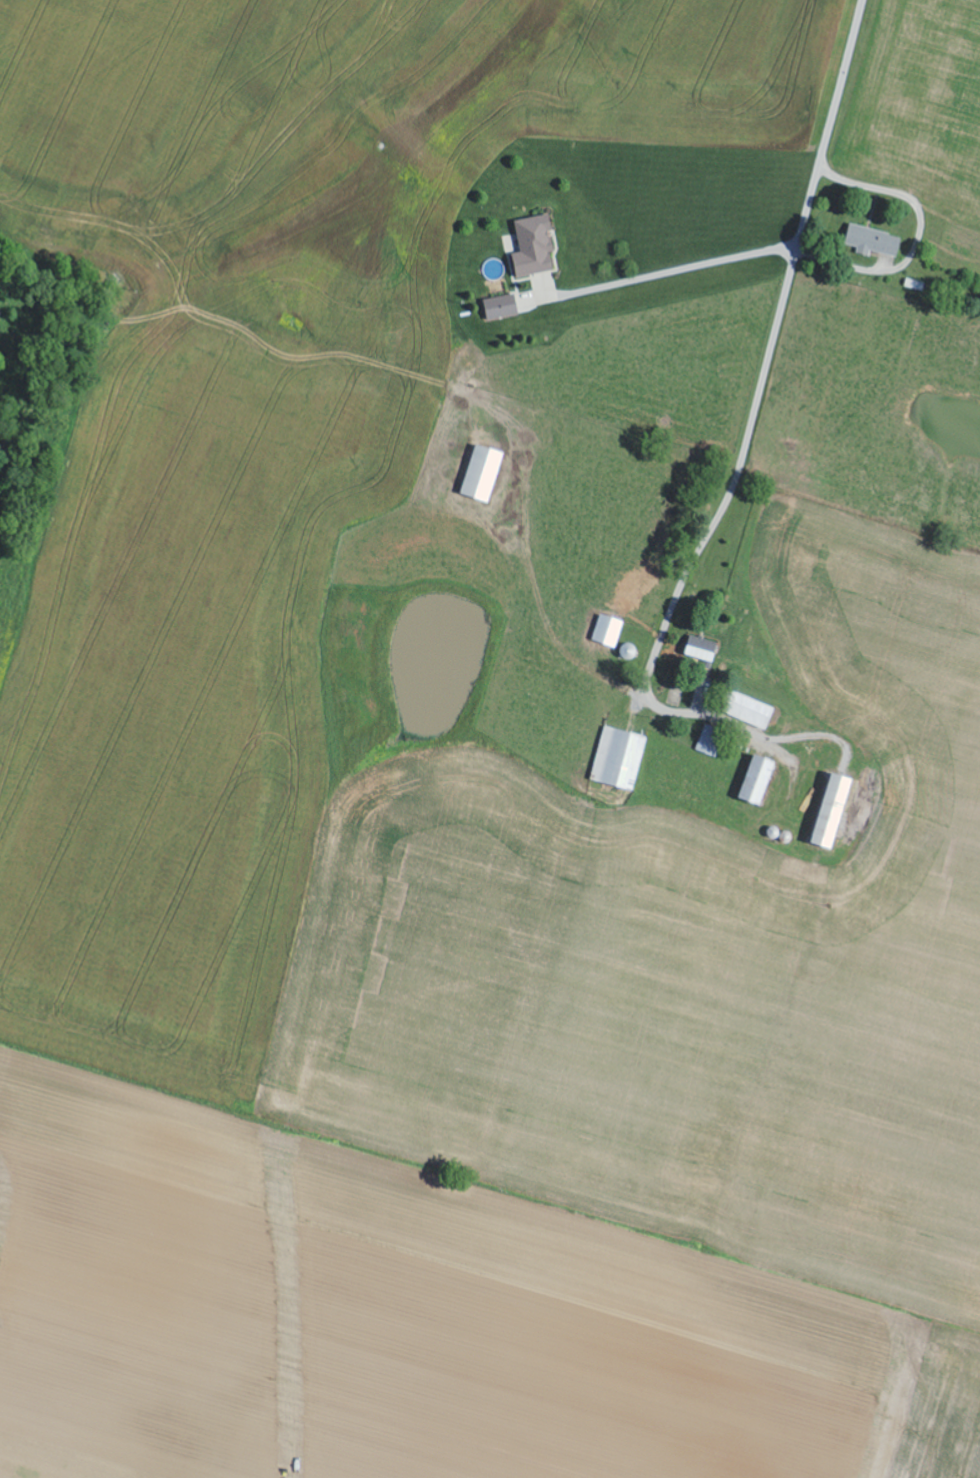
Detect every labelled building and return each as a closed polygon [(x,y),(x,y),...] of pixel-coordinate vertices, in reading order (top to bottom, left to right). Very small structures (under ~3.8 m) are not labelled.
[(515,222),(521,253),(513,255),(518,279),(555,272),(551,253),(557,252),(550,216),(515,222)] [(902,238),(850,226),(845,245),(858,248),(856,255),(870,258),(871,252),(898,258),(902,238)] [(490,323),(520,315),(514,295),(484,302),(490,323)] [(490,503),(505,453),(477,444),(462,494),(490,503)] [(616,648),(625,622),(602,614),(592,640),(616,648)] [(719,642),(691,636),(686,656),(715,662),(719,642)] [(726,715),(768,730),(776,708),(734,692),(726,715)] [(713,757),(723,731),(706,725),(696,751),(713,757)] [(647,736),(603,727),(593,782),(636,790),(647,736)] [(741,798),(762,806),(778,762),(757,754),(741,798)] [(855,779),(834,773),(814,843),(835,849),(855,779)]
